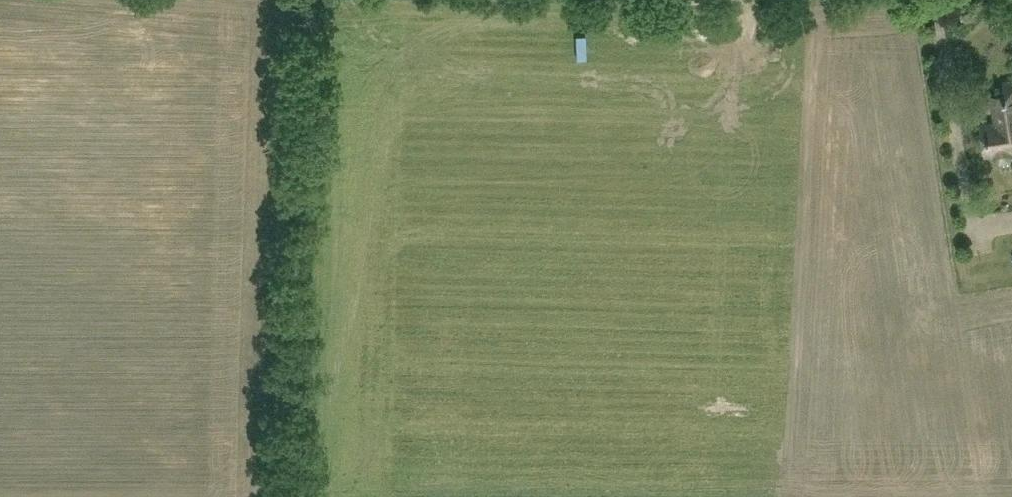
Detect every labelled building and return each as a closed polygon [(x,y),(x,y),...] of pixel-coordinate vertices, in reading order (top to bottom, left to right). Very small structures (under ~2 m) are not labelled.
[(1004,82),(1007,93),(992,96),(997,121),(983,124),(988,154),(995,153),(996,157),(1000,161),(1009,159),(1011,155),(1011,154),(1011,146),(1011,145),(1011,81),(1004,82)]
